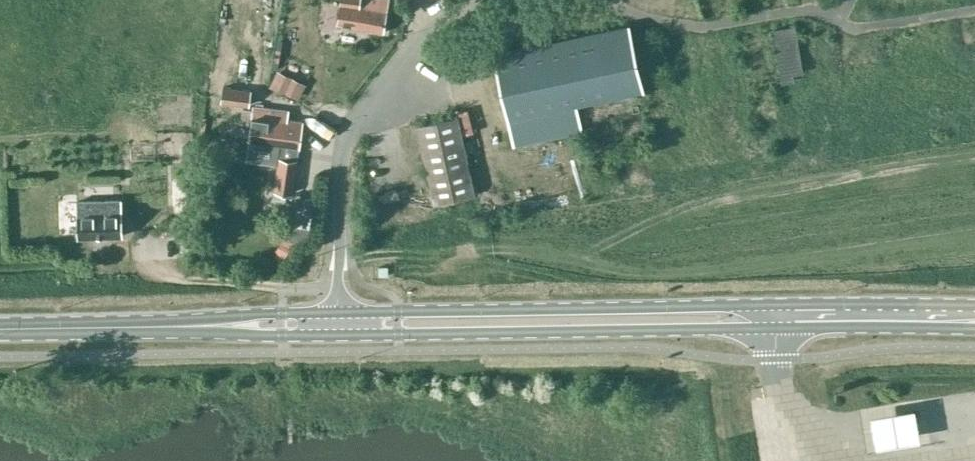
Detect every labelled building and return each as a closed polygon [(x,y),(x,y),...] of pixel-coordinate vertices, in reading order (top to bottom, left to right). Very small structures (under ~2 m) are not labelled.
[(337,22),(356,25),(383,30),(387,0),(341,0),(337,22)] [(643,90),(635,57),(628,25),(495,53),(509,119),(514,145),(581,130),(575,104),(643,90)] [(321,27),(318,41),(330,43),(333,30),(321,27)] [(802,71),(795,29),(773,33),(780,74),(802,71)] [(280,71),(273,87),(283,92),(284,91),(291,76),(280,71)] [(291,76),(284,91),(295,97),(302,82),(291,76)] [(223,86),(222,101),(248,104),(250,89),(223,86)] [(303,120),(288,118),(289,109),(253,105),(253,109),(243,108),(241,122),(251,123),(245,157),(278,162),(274,191),(292,193),(297,159),(303,120)] [(433,204),(476,194),(458,115),(416,124),(433,204)] [(541,143),(505,151),(508,163),(544,155),(541,143)] [(172,178),(172,205),(186,205),(186,178),(172,178)] [(120,234),(120,200),(120,198),(79,199),(79,214),(79,236),(120,234)] [(181,223),(166,224),(167,235),(181,234),(181,223)] [(917,404),(873,412),(874,419),(878,444),(922,436),(918,412),(917,404)]
